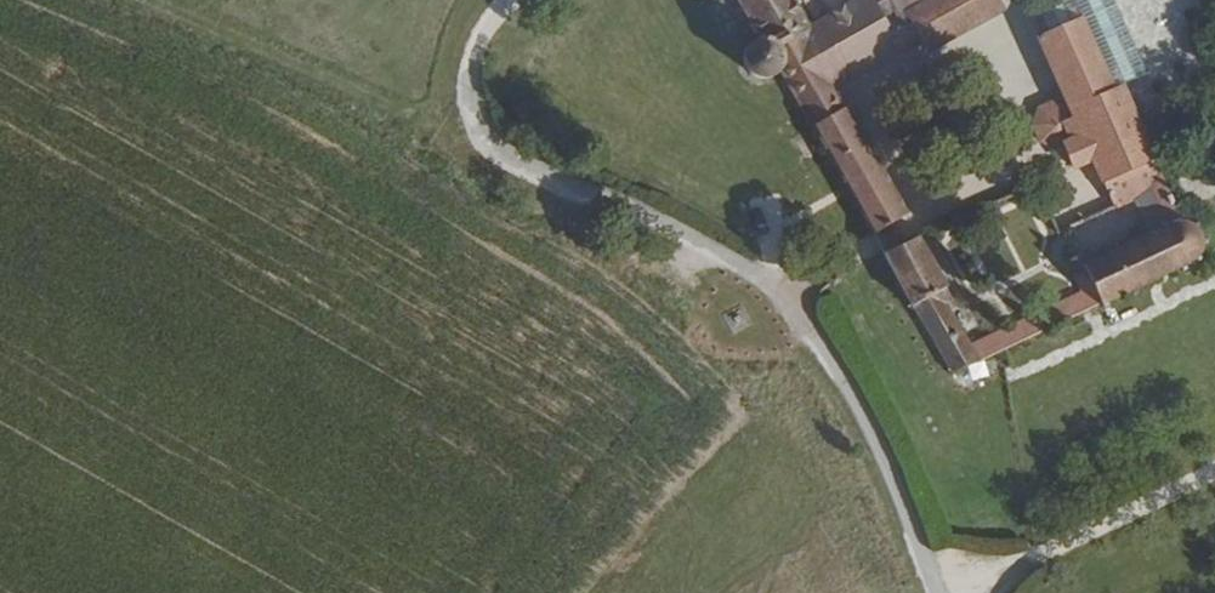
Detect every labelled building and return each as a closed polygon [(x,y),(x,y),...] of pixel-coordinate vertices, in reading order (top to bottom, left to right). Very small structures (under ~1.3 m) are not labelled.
[(838,52),(809,0),(751,0),(776,43),(783,55),(770,63),(766,71),(768,81),(770,88),(780,96),(790,100),(799,100),(805,96),(854,180),(898,257),(937,237),(865,106),(948,59),(935,34),(912,46),(898,21),(838,52)] [(1021,0),(996,0),(935,34),(948,59),(955,74),(1038,30),(1028,12),(1021,0)] [(1091,14),(1111,4),(1110,0),(1084,0),(1091,14)] [(1064,42),(1071,60),(1113,40),(1122,36),(1112,16),(1064,42)] [(1113,40),(1071,60),(1095,117),(1083,122),(1079,123),(1080,125),(1071,128),(1064,145),(1071,162),(1089,169),(1092,167),(1096,165),(1117,156),(1105,129),(1144,113),(1113,40)] [(1096,165),(1092,167),(1105,193),(1128,184),(1149,229),(1177,223),(1192,251),(1210,248),(1186,191),(1152,107),(1146,109),(1147,111),(1144,113),(1105,129),(1117,156),(1096,165)] [(765,201),(768,228),(782,226),(779,199),(765,201)] [(1214,249),(1210,248),(1192,251),(1153,269),(1147,259),(1134,264),(1137,274),(1119,280),(1111,274),(1108,279),(1129,326),(1131,332),(1140,328),(1138,318),(1158,312),(1162,319),(1171,316),(1167,306),(1188,300),(1192,308),(1203,306),(1202,294),(1210,291),(1214,300),(1214,247),(1214,249)] [(981,320),(941,253),(906,274),(975,392),(1001,380),(992,362),(971,323),(981,320)] [(1119,330),(1129,326),(1108,279),(1099,281),(1105,295),(1113,313),(1119,330)]
